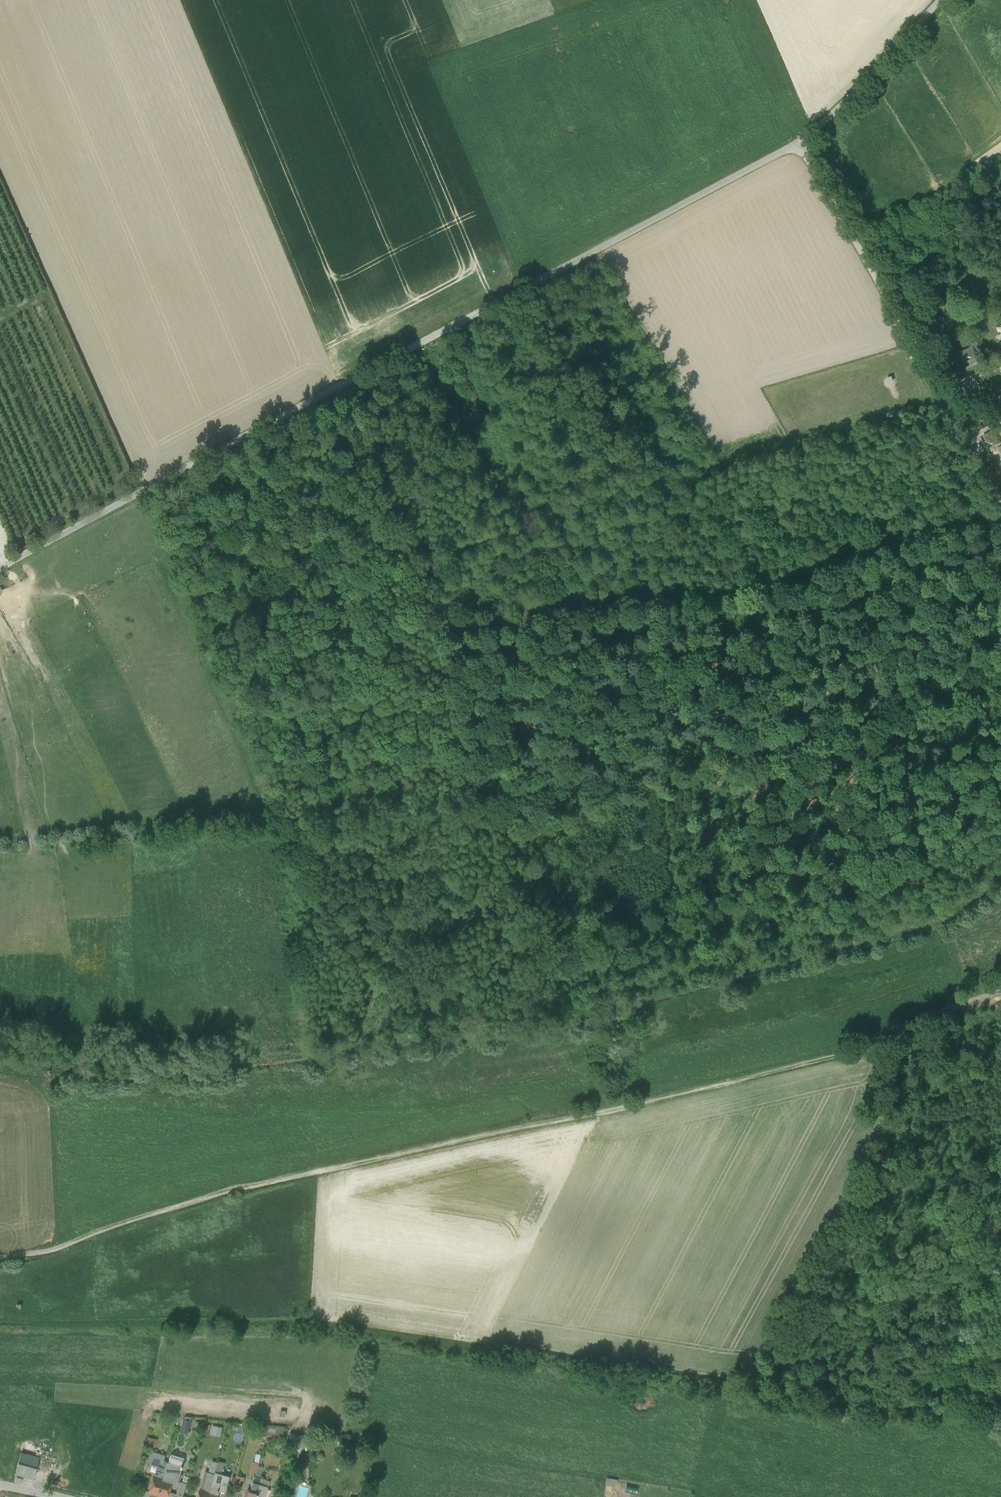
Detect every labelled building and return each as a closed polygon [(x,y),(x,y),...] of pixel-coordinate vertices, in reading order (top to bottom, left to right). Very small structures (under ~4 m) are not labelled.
[(937,318),(941,325),(946,323),(942,315),(937,318)] [(972,345),(973,347),(980,360),(981,363),(985,360),(976,342),(972,345)] [(967,367),(980,360),(973,347),(961,353),(967,367)] [(221,1436),(222,1427),(213,1425),(212,1435),(221,1436)] [(148,1465),(158,1467),(160,1460),(162,1461),(164,1456),(152,1453),(148,1465)] [(15,1475),(34,1479),(39,1458),(21,1454),(15,1475)] [(168,1462),(181,1467),(184,1459),(170,1456),(168,1462)] [(149,1493),(158,1496),(167,1462),(163,1461),(162,1461),(160,1460),(158,1467),(155,1477),(154,1476),(149,1493)] [(212,1460),(208,1473),(214,1475),(214,1473),(218,1462),(212,1460)] [(167,1462),(158,1496),(163,1496),(167,1496),(169,1492),(171,1486),(171,1484),(176,1486),(181,1467),(168,1462),(167,1462)] [(218,1462),(214,1473),(220,1474),(224,1463),(218,1462)] [(207,1473),(202,1490),(200,1490),(198,1496),(208,1496),(214,1475),(208,1473),(207,1473)] [(220,1474),(214,1473),(214,1475),(208,1496),(217,1496),(219,1491),(225,1493),(229,1477),(220,1474)] [(250,1492),(256,1493),(258,1485),(260,1479),(255,1477),(254,1477),(250,1491),(250,1492)] [(176,1494),(183,1496),(186,1484),(182,1483),(181,1484),(181,1485),(180,1485),(178,1487),(176,1494)] [(256,1493),(255,1496),(265,1496),(267,1488),(258,1485),(256,1493)]
